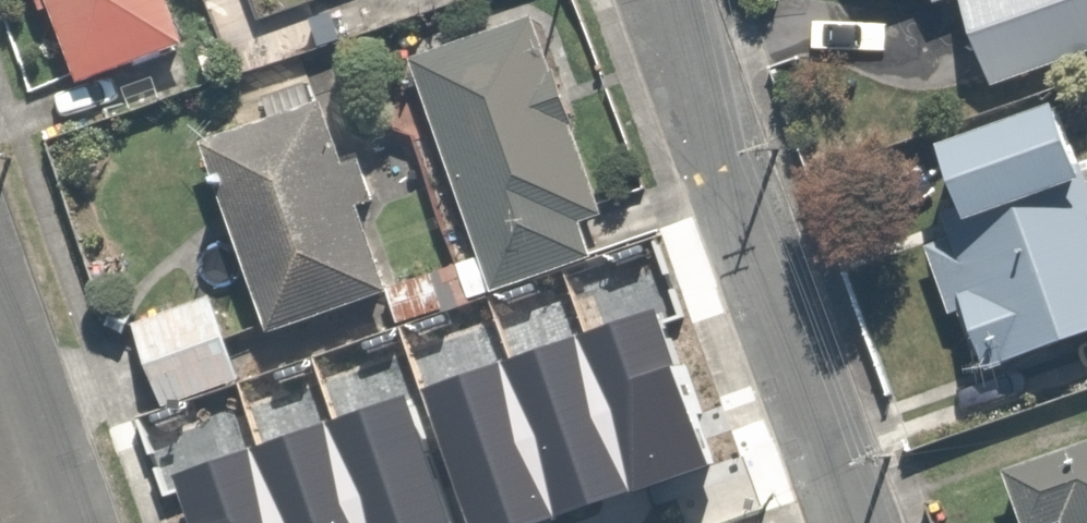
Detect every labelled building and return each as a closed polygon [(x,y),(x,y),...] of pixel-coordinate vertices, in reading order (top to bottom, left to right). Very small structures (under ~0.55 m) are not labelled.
[(77,90),(198,47),(181,0),(45,0),(77,90)] [(950,18),(980,9),(1007,89),(1086,63),(1086,0),(944,0),(950,18)] [(578,220),(605,210),(533,15),(419,57),(499,275),(586,242),(578,220)] [(328,92),(202,136),(271,334),(398,290),(328,92)] [(947,141),(979,235),(943,247),(985,371),(1086,336),(1086,93),(947,141)] [(406,343),(238,406),(282,522),(353,522),(459,483),(513,463),(480,377),(570,343),(550,290),(406,343)] [(220,306),(139,331),(161,403),(242,378),(220,306)] [(1014,473),(1033,522),(1086,522),(1086,447),(1014,473)]
